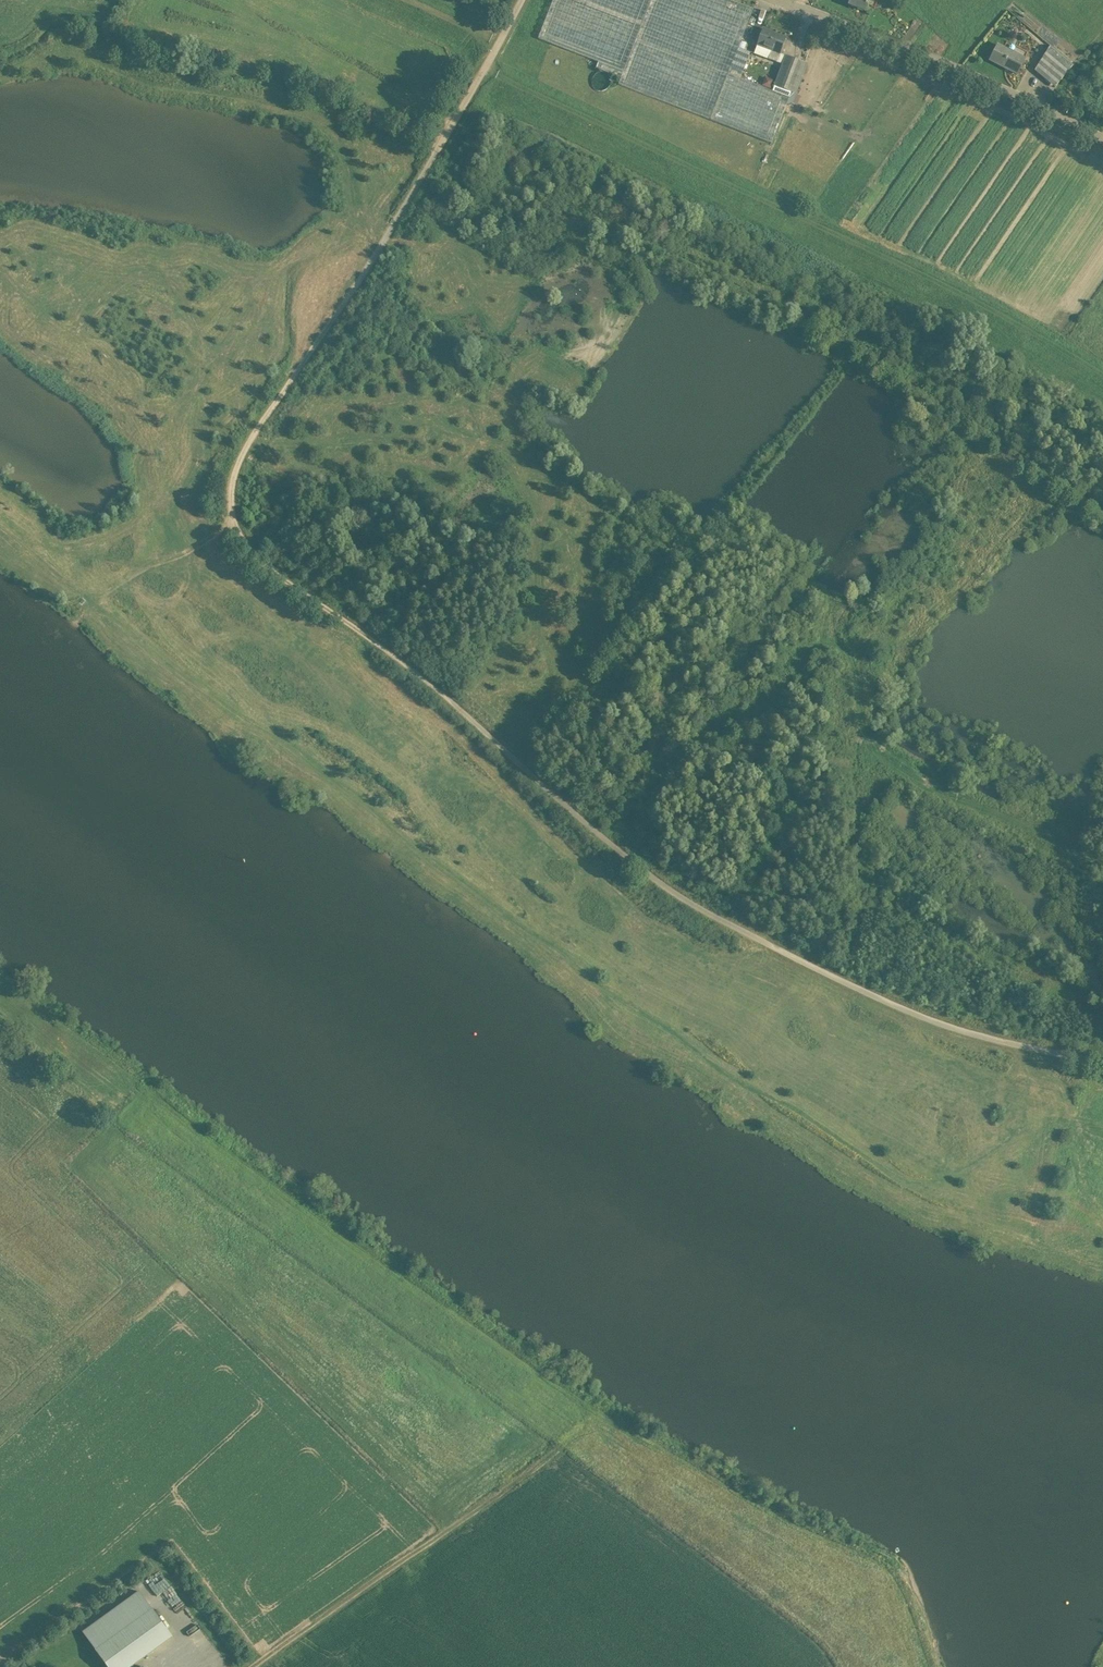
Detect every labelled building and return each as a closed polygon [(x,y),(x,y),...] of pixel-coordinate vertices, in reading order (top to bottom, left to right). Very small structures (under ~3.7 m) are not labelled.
[(750,19),(754,9),(730,0),(553,0),(538,39),(624,71),(619,84),(772,143),(787,104),(789,105),(793,103),(797,91),(795,90),(805,63),(786,56),(773,91),(740,79),(750,52),(739,48),(750,19)] [(867,6),(869,0),(851,0),(849,5),(865,11),(867,6)] [(758,44),(781,53),(786,38),(763,29),(758,44)] [(1017,74),(1026,58),(998,44),(990,60),(1017,74)] [(1055,87),(1073,66),(1050,47),(1035,71),(1055,87)] [(772,87),(773,79),(765,77),(763,86),(772,87)] [(172,1637),(139,1591),(83,1632),(105,1663),(108,1666),(131,1666),(172,1637)]
